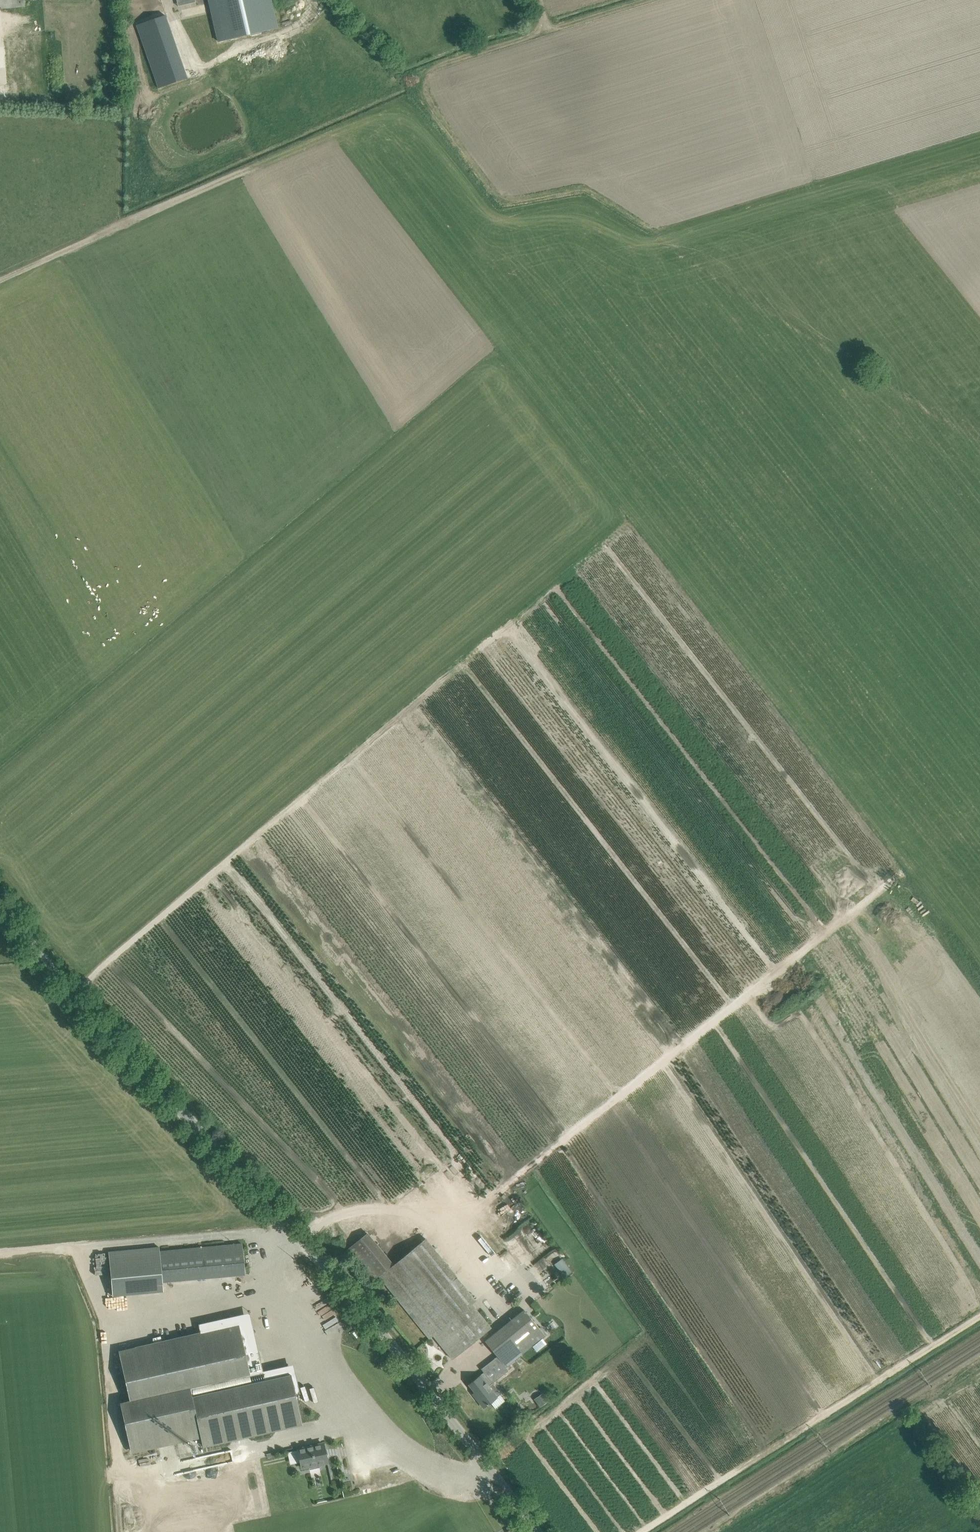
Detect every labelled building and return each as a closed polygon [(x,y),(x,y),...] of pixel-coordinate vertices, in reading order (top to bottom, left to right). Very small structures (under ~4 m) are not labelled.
[(25,7),(25,0),(0,0),(0,9),(25,7)] [(219,42),(277,28),(270,0),(209,0),(219,42)] [(145,22),(137,25),(140,35),(159,88),(187,78),(165,15),(145,22)] [(487,1227),(482,1231),(500,1251),(505,1246),(487,1227)] [(394,1264),(368,1232),(348,1248),(374,1280),(379,1276),(394,1264)] [(394,1264),(379,1276),(429,1339),(433,1336),(452,1359),(460,1353),(491,1327),(472,1303),(476,1299),(426,1238),(394,1264)] [(245,1274),(242,1243),(159,1251),(162,1282),(245,1274)] [(163,1291),(162,1282),(159,1251),(159,1247),(109,1252),(113,1296),(163,1291)] [(564,1277),(571,1272),(562,1259),(555,1263),(564,1277)] [(524,1310),(485,1341),(497,1356),(506,1367),(545,1335),(544,1334),(545,1331),(541,1327),(539,1327),(524,1310)] [(131,1399),(120,1402),(131,1453),(201,1438),(203,1446),(301,1424),(290,1374),(251,1383),(238,1325),(120,1351),(131,1399)] [(506,1367),(497,1356),(481,1369),(485,1373),(483,1375),(482,1374),(469,1384),(480,1397),(477,1399),(484,1407),(497,1397),(501,1394),(492,1383),(508,1371),(505,1367),(506,1367)] [(302,1468),(309,1466),(310,1469),(319,1467),(319,1464),(327,1462),(323,1443),(298,1449),(302,1468)]
